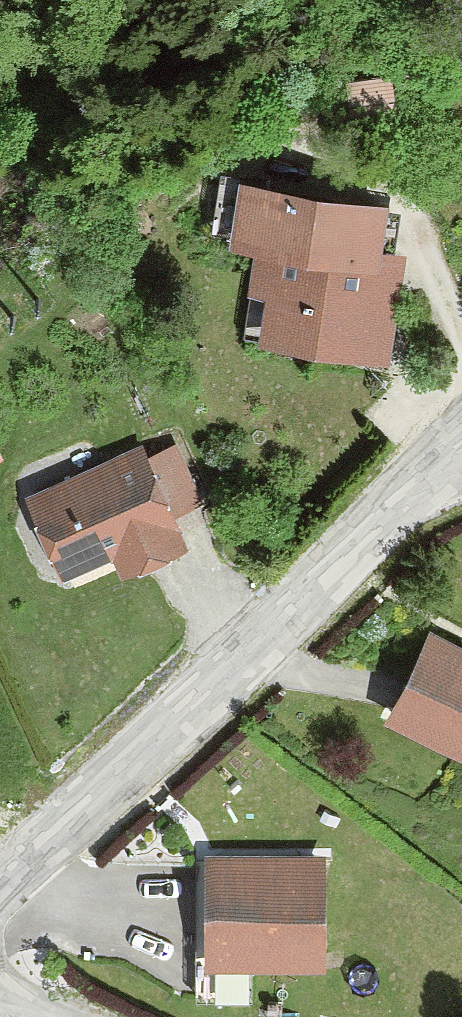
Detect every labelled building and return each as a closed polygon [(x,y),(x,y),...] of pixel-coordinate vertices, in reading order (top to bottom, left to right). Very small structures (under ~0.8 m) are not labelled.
[(389,122),(384,91),(354,96),(359,126),(389,122)] [(238,234),(245,186),(222,183),(215,230),(238,234)] [(380,344),(393,259),(320,248),(328,198),(245,185),(245,186),(238,234),(269,241),(263,279),(281,282),(274,328),(380,344)] [(393,259),(400,217),(380,214),(381,206),(328,198),(320,248),(393,259)] [(274,328),(281,282),(263,279),(255,325),(274,328)] [(180,542),(167,512),(196,499),(174,448),(144,461),(139,449),(34,496),(67,571),(118,548),(137,539),(145,558),(180,542)] [(145,558),(137,539),(118,548),(125,566),(145,558)] [(432,639),(394,714),(461,749),(461,654),(432,639)] [(252,996),(252,957),(212,956),(212,888),(212,860),(197,860),(198,996),(252,996)] [(319,951),(320,860),(212,860),(212,888),(212,956),(252,957),(284,957),(284,952),(319,951)]
